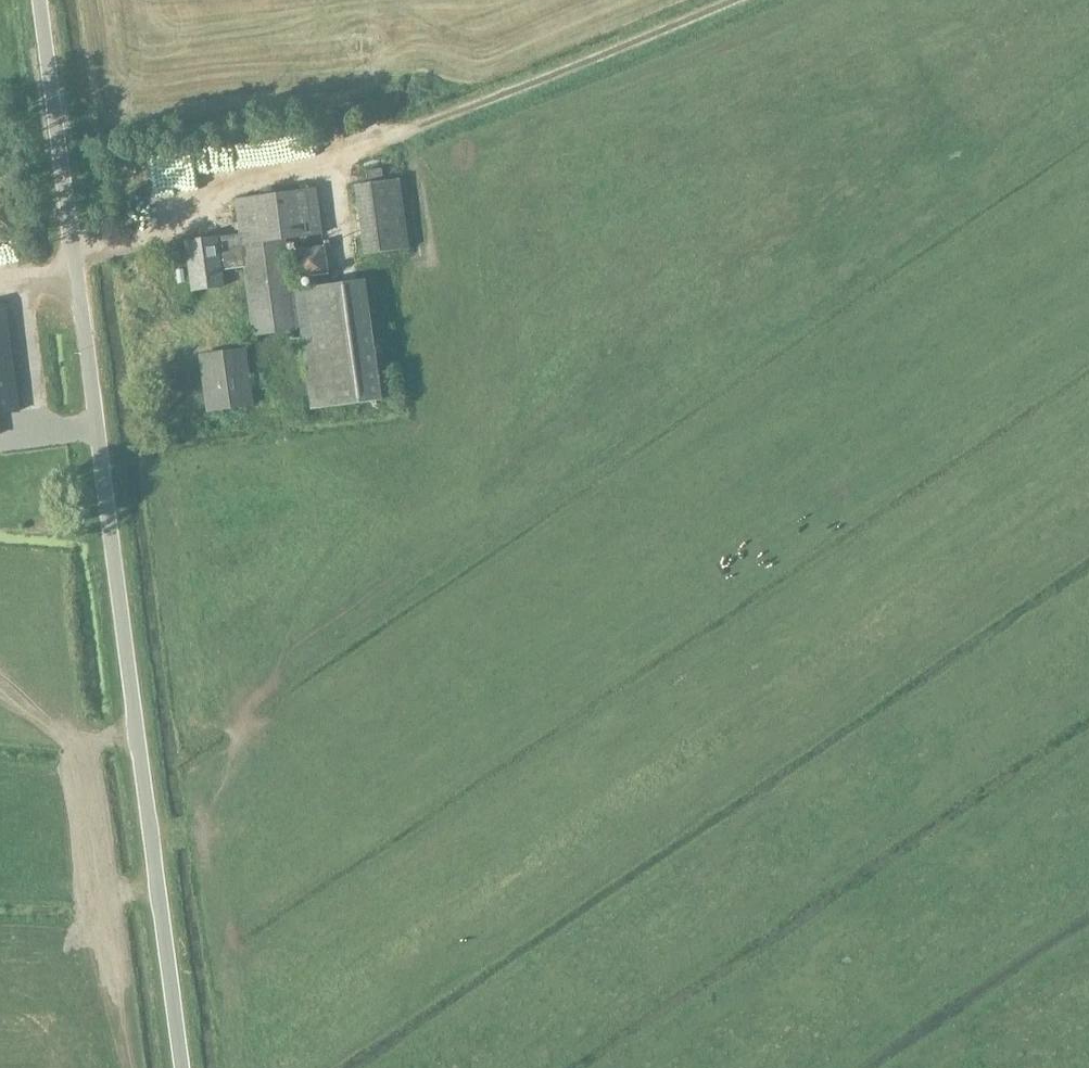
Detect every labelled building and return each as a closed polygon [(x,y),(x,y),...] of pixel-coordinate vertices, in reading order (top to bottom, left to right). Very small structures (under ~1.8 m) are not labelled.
[(363,258),(408,252),(398,181),(354,187),(363,258)] [(234,199),(238,234),(185,241),(192,291),(223,287),(221,271),(244,267),(252,335),(290,331),(291,339),(300,338),(310,409),(380,399),(362,280),(291,290),(284,240),(320,235),(314,190),(234,199)] [(306,256),(313,273),(334,264),(327,248),(306,256)] [(17,411),(3,306),(0,306),(0,413),(17,411)] [(244,350),(201,356),(208,410),(251,404),(244,350)]
